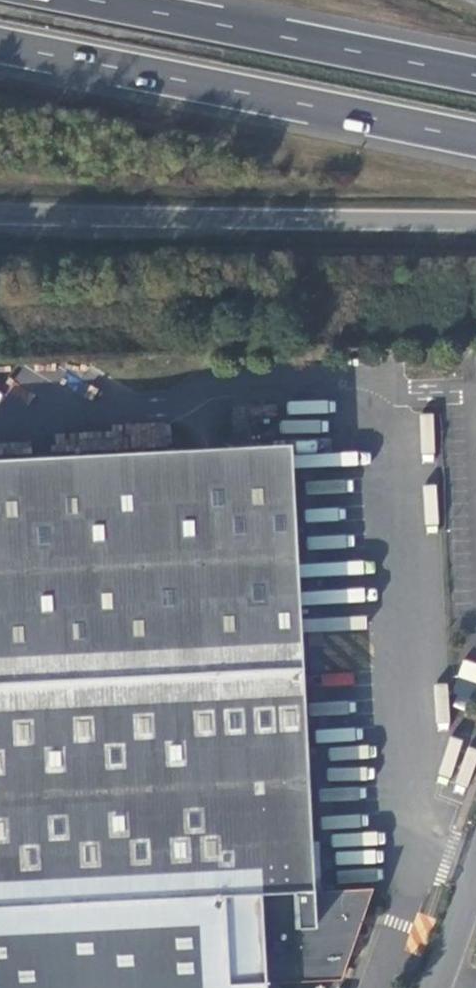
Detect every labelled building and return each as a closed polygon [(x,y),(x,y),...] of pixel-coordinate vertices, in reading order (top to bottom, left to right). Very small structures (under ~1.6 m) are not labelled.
[(335,985),(367,894),(306,896),(286,451),(0,463),(0,987),(274,987),(335,985)] [(475,682),(475,664),(462,660),(458,678),(475,682)]
